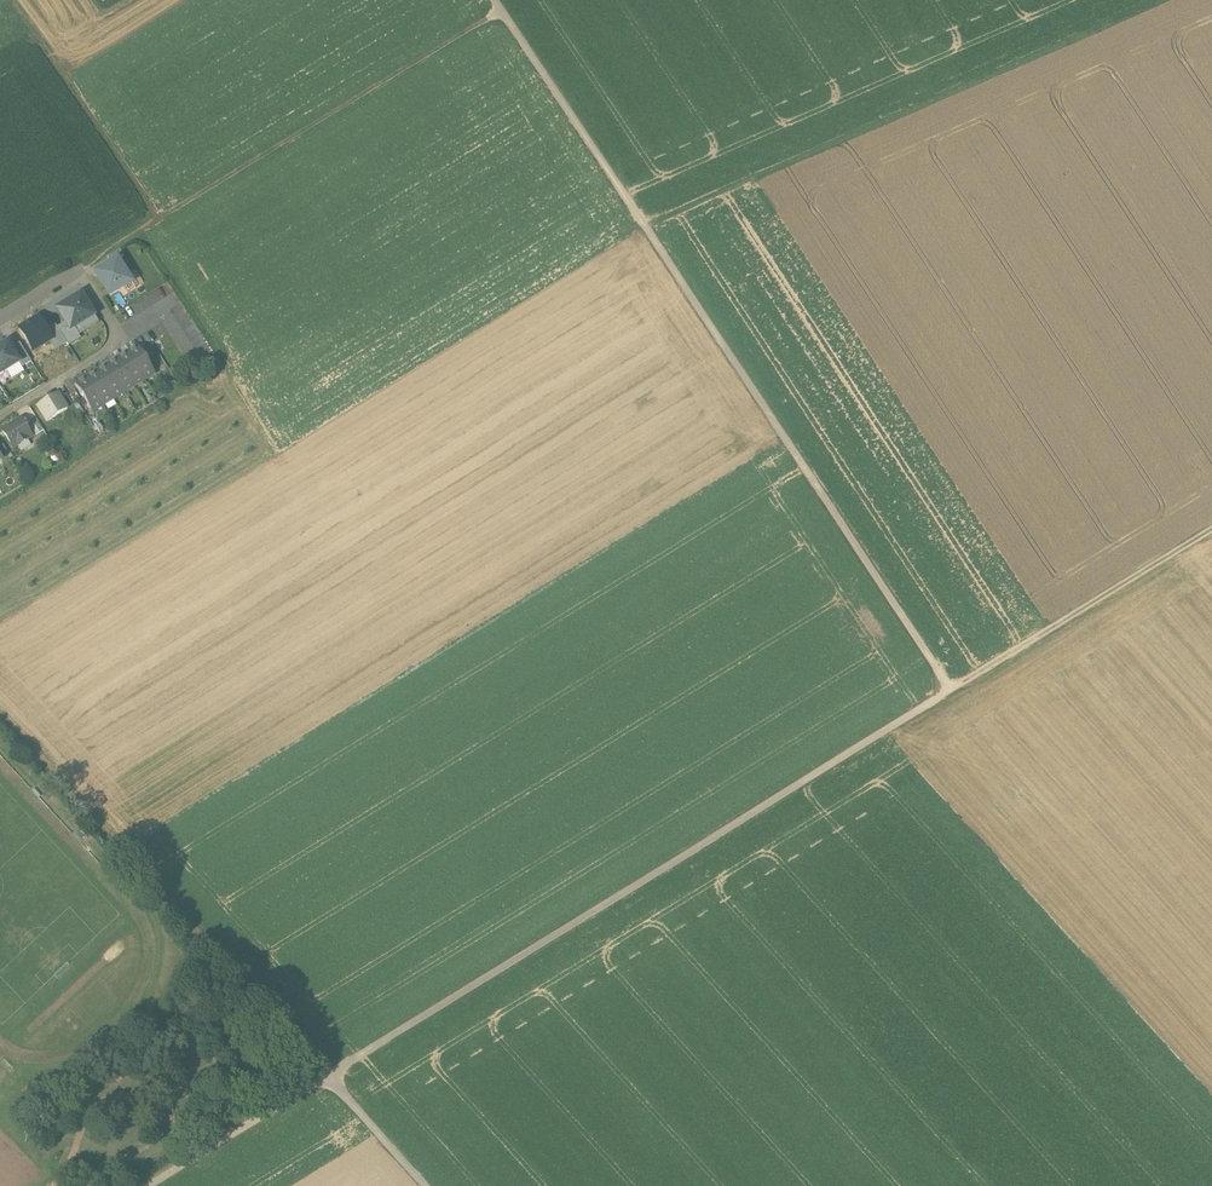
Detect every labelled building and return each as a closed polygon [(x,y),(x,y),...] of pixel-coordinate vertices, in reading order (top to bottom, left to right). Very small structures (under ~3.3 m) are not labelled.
[(111,264),(118,260),(124,256),(120,250),(108,258),(111,264)] [(111,264),(96,273),(110,297),(132,283),(118,260),(111,264)] [(156,288),(144,295),(150,305),(161,298),(156,288)] [(81,294),(56,310),(74,338),(87,330),(83,324),(95,317),(81,294)] [(51,340),(38,318),(19,329),(33,351),(51,340)] [(0,375),(20,363),(11,348),(8,342),(2,346),(1,345),(0,345),(0,374),(0,375)] [(20,363),(23,367),(31,362),(20,343),(11,348),(20,363)] [(137,346),(128,352),(143,377),(153,372),(137,346)] [(128,352),(118,358),(133,383),(143,377),(128,352)] [(118,358),(106,365),(122,390),(133,383),(118,358)] [(106,365),(96,372),(112,397),(122,390),(106,365)] [(96,372),(87,377),(102,402),(112,397),(96,372)] [(87,377),(75,385),(81,395),(80,395),(81,396),(82,396),(90,410),(102,402),(87,377)] [(58,395),(37,407),(47,422),(67,410),(58,395)] [(21,419),(2,431),(13,449),(32,437),(21,419)]
